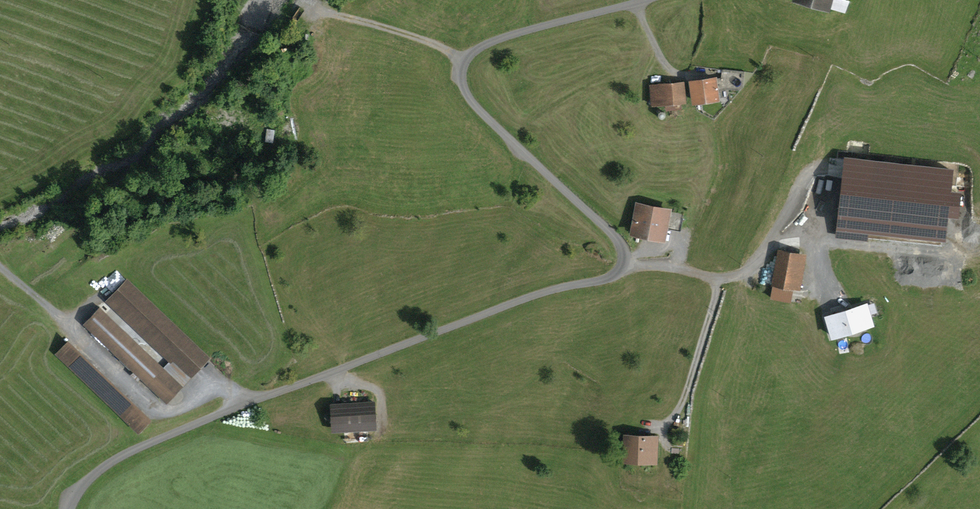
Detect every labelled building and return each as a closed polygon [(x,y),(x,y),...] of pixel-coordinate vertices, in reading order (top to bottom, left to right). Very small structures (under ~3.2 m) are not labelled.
[(832,13),(836,0),(787,0),(832,13)] [(714,80),(691,83),(694,101),(716,99),(714,80)] [(683,83),(650,86),(652,108),(685,105),(683,83)] [(670,210),(636,205),(631,237),(665,242),(670,210)] [(803,256),(779,252),(771,296),(790,299),(791,293),(796,294),(803,256)] [(163,373),(99,311),(83,327),(166,406),(210,361),(126,280),(104,304),(169,367),(163,373)] [(864,308),(829,319),(834,335),(869,324),(864,308)] [(151,424),(67,343),(54,356),(139,437),(151,424)] [(375,403),(330,406),(332,434),(378,431),(375,403)] [(657,438),(623,440),(625,467),(659,465),(657,438)]
